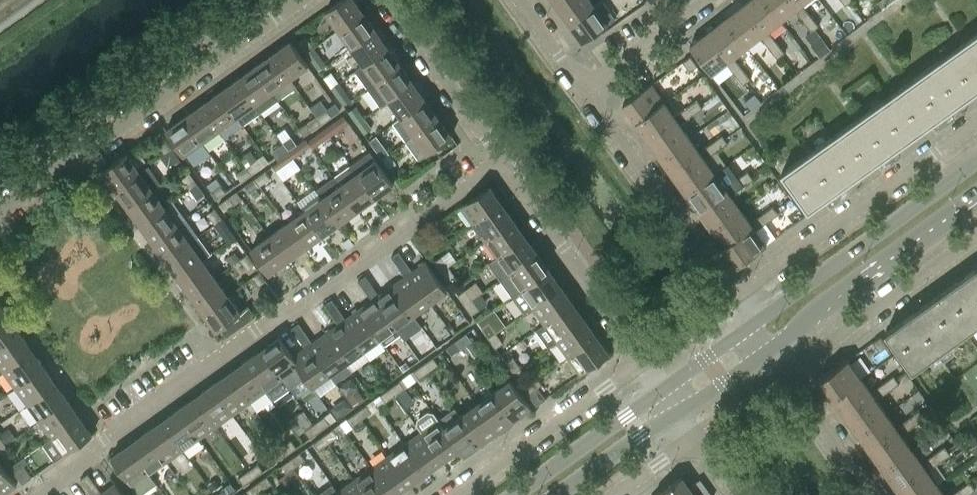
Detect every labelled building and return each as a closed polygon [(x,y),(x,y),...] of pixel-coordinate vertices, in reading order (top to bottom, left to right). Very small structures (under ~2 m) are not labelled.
[(354,0),(340,0),(325,11),(338,29),(363,12),(354,0)] [(590,0),(565,0),(557,6),(569,23),(594,6),(590,0)] [(602,0),(594,6),(569,23),(582,42),(615,19),(602,0)] [(765,0),(748,0),(742,5),(764,33),(781,20),(765,0)] [(793,0),(765,0),(781,20),(798,6),(793,0)] [(764,33),(742,5),(725,18),(746,46),(764,33)] [(812,16),(805,7),(797,13),(804,22),(812,16)] [(351,47),(375,29),(363,12),(338,29),(351,47)] [(819,26),(812,16),(804,22),(811,31),(819,26)] [(746,46),(725,18),(708,31),(729,59),(746,46)] [(363,64),(388,47),(375,29),(351,47),(363,64)] [(729,59),(708,31),(690,45),(711,73),(729,59)] [(940,59),(962,91),(965,90),(969,96),(976,89),(976,32),(940,59)] [(777,43),(770,34),(763,40),(770,49),(777,43)] [(313,47),(306,37),(298,42),(306,52),(313,47)] [(308,65),(290,41),(272,54),(290,78),(308,65)] [(784,52),(777,43),(770,49),(777,58),(784,52)] [(321,58),(313,47),(306,52),(314,63),(321,58)] [(368,88),(400,64),(388,47),(363,64),(355,70),(368,88)] [(290,78),(272,54),(254,66),(278,99),(296,86),(290,78)] [(697,65),(690,56),(682,61),(689,71),(697,65)] [(916,133),(969,96),(965,90),(962,91),(940,59),(887,97),(910,129),(911,128),(912,128),(916,133)] [(743,69),(736,60),(729,66),(736,75),(743,69)] [(388,100),(413,82),(400,64),(368,88),(380,106),(389,100),(388,100)] [(278,99),(254,66),(237,79),(254,104),(260,112),(278,99)] [(750,78),(743,69),(736,75),(743,84),(750,78)] [(338,82),(331,72),(324,77),(331,87),(338,82)] [(254,104),(237,79),(219,91),(237,116),(254,104)] [(346,93),(338,82),(331,87),(339,98),(346,93)] [(401,117),(426,100),(413,82),(388,100),(389,100),(400,116),(401,117)] [(635,123),(664,102),(651,83),(622,104),(635,123)] [(237,116),(219,91),(202,104),(219,129),(224,137),(243,124),(237,116)] [(754,93),(745,101),(750,108),(760,101),(754,93)] [(862,171),(916,133),(912,128),(911,128),(910,129),(887,97),(834,135),(857,167),(859,166),(862,171)] [(702,107),(700,103),(697,99),(687,106),(693,114),(702,107)] [(405,141),(438,117),(426,100),(401,117),(400,116),(392,122),(405,141)] [(648,140),(677,119),(664,102),(635,123),(648,140)] [(219,129),(202,104),(184,116),(202,141),(219,129)] [(693,114),(687,106),(678,113),(684,121),(693,114)] [(363,117),(356,107),(349,112),(356,123),(363,117)] [(321,123),(332,116),(327,108),(316,116),(321,123)] [(202,141),(184,116),(166,130),(183,154),(202,141)] [(311,131),(321,123),(316,116),(306,123),(311,131)] [(371,128),(363,117),(356,123),(364,133),(371,128)] [(418,159),(451,136),(438,117),(405,141),(418,159)] [(660,158),(689,137),(677,119),(648,140),(660,158)] [(330,135),(340,128),(335,120),(325,128),(330,135)] [(319,143),(330,135),(325,128),(314,135),(319,143)] [(727,142),(725,138),(722,135),(713,141),(718,149),(727,142)] [(808,210),(862,171),(859,166),(857,167),(834,135),(781,173),(808,210)] [(673,175),(702,155),(689,137),(660,158),(673,175)] [(172,148),(164,138),(157,143),(165,153),(172,148)] [(718,149),(713,141),(703,148),(709,156),(718,149)] [(389,153),(381,142),(374,147),(381,158),(389,153)] [(278,158),(288,151),(283,143),(272,151),(278,158)] [(293,158),(304,150),(298,143),(288,151),(293,158)] [(283,165),(293,158),(288,151),(278,158),(283,165)] [(393,184),(375,159),(369,151),(351,165),(374,197),(393,184)] [(139,171),(126,153),(102,170),(115,189),(139,171)] [(396,163),(389,153),(381,158),(389,168),(396,163)] [(686,193),(715,173),(702,155),(673,175),(686,193)] [(251,173),(262,166),(256,159),(246,166),(251,173)] [(374,197),(351,165),(333,177),(357,210),(374,197)] [(241,181),(251,173),(246,166),(235,174),(241,181)] [(753,178),(750,174),(747,170),(738,177),(744,185),(753,178)] [(127,206),(152,189),(139,171),(115,189),(127,206)] [(260,185),(270,178),(265,171),(255,178),(260,185)] [(197,183),(189,173),(182,178),(190,189),(197,183)] [(699,211),(728,191),(715,173),(686,193),(699,211)] [(357,210),(333,177),(316,190),(322,198),(339,222),(357,210)] [(744,185),(738,177),(729,184),(734,192),(744,185)] [(249,193),(260,185),(255,178),(244,186),(249,193)] [(204,194),(197,183),(190,189),(197,199),(204,194)] [(215,199),(226,191),(221,184),(210,192),(215,199)] [(472,223),(502,203),(489,185),(460,206),(472,223)] [(140,224),(164,206),(152,189),(127,206),(140,224)] [(711,229),(740,208),(728,191),(699,211),(711,229)] [(224,211),(234,204),(229,196),(219,204),(224,211)] [(339,222),(322,198),(304,210),(322,235),(339,222)] [(153,242),(185,218),(173,200),(164,206),(140,224),(153,242)] [(484,240),(514,219),(502,203),(472,223),(484,240)] [(778,214),(775,210),(773,206),(763,212),(769,220),(778,214)] [(222,219),(214,208),(207,213),(215,224),(222,219)] [(724,246),(753,226),(740,208),(711,229),(724,246)] [(322,235),(304,210),(287,223),(304,247),(322,235)] [(769,220),(763,212),(754,219),(759,227),(769,220)] [(165,259),(198,236),(185,218),(153,242),(165,259)] [(234,236),(222,219),(215,224),(227,241),(234,236)] [(496,257),(525,236),(514,219),(484,240),(496,257)] [(304,247),(287,223),(269,235),(287,260),(304,247)] [(737,265),(766,244),(753,226),(724,246),(737,265)] [(431,242),(424,232),(416,237),(424,247),(431,242)] [(287,260),(269,235),(251,249),(268,273),(287,260)] [(178,277),(202,259),(210,253),(198,236),(165,259),(178,277)] [(508,273),(537,252),(525,236),(496,257),(508,273)] [(405,261),(398,251),(391,256),(398,267),(405,261)] [(520,290),(549,269),(537,252),(508,273),(520,290)] [(255,264),(247,254),(240,259),(247,269),(255,264)] [(448,266),(441,256),(434,261),(441,271),(448,266)] [(190,294),(215,277),(202,259),(178,277),(190,294)] [(429,303),(408,273),(412,271),(405,261),(398,267),(405,276),(392,285),(413,314),(429,303)] [(447,290),(426,261),(412,271),(408,273),(429,303),(447,290)] [(455,276),(448,266),(441,271),(448,281),(455,276)] [(939,294),(965,332),(976,324),(976,267),(939,294)] [(532,307),(561,286),(549,269),(520,290),(532,307)] [(266,280),(260,271),(252,276),(259,285),(266,280)] [(372,285),(365,275),(358,280),(365,290),(372,285)] [(227,294),(215,277),(190,294),(203,312),(227,294)] [(278,298),(269,285),(260,291),(270,304),(278,298)] [(396,326),(375,297),(379,294),(372,285),(365,290),(372,300),(359,309),(379,338),(384,345),(400,333),(396,327),(396,326)] [(413,314),(392,285),(379,294),(375,297),(396,326),(413,314)] [(544,323),(573,303),(561,286),(532,307),(544,323)] [(472,299),(465,289),(457,295),(464,305),(472,299)] [(248,305),(239,311),(227,294),(203,312),(216,330),(220,327),(226,335),(255,315),(248,305)] [(912,370),(965,332),(939,294),(885,332),(912,370)] [(339,309),(331,299),(324,304),(331,314),(339,309)] [(479,309),(472,299),(464,305),(472,314),(479,309)] [(556,340),(585,319),(573,303),(544,323),(556,340)] [(0,304),(0,322),(9,316),(0,304)] [(363,350),(342,321),(345,318),(339,309),(331,314),(338,324),(325,333),(346,362),(363,350)] [(359,309),(345,318),(342,321),(363,350),(379,338),(359,309)] [(20,333),(9,316),(0,322),(0,347),(20,333)] [(568,357),(597,336),(585,319),(556,340),(568,357)] [(305,333),(298,323),(291,328),(298,338),(305,333)] [(496,333),(489,323),(481,328),(488,338),(496,333)] [(32,349),(20,333),(0,347),(0,366),(3,370),(32,349)] [(329,374),(308,345),(312,342),(305,333),(298,338),(305,347),(293,356),(292,357),(299,366),(298,367),(305,377),(312,387),(329,374)] [(346,362),(325,333),(312,342),(308,345),(329,374),(335,382),(351,370),(346,362)] [(471,340),(466,333),(456,340),(461,347),(471,340)] [(503,342),(496,333),(488,338),(495,348),(503,342)] [(299,366),(292,357),(293,356),(279,336),(261,349),(282,378),(289,388),(305,377),(298,367),(299,366)] [(580,374),(609,353),(597,336),(568,357),(580,374)] [(887,345),(880,336),(872,341),(879,351),(887,345)] [(461,347),(456,340),(446,347),(452,354),(461,347)] [(15,387),(44,366),(32,349),(3,370),(15,387)] [(282,378),(261,349),(245,361),(266,390),(274,384),(278,389),(281,387),(277,382),(282,378)] [(519,366),(512,356),(505,361),(512,371),(519,366)] [(438,364),(433,357),(423,364),(428,371),(438,364)] [(832,398),(861,377),(848,359),(819,380),(832,398)] [(266,390),(245,361),(228,373),(249,402),(266,390)] [(428,371),(423,364),(413,371),(418,378),(428,371)] [(27,404),(56,383),(44,366),(15,387),(27,404)] [(527,376),(519,366),(512,371),(519,381),(527,376)] [(249,402),(228,373),(211,385),(232,414),(249,402)] [(899,383),(896,379),(893,375),(884,381),(890,389),(899,383)] [(845,416),(874,395),(861,377),(832,398),(845,416)] [(537,387),(541,384),(537,378),(524,388),(528,393),(537,387)] [(531,409),(510,379),(493,392),(514,421),(531,409)] [(405,388),(400,380),(390,387),(395,395),(405,388)] [(890,389),(884,381),(875,388),(880,396),(890,389)] [(39,421),(68,400),(56,383),(27,404),(39,421)] [(232,414),(211,385),(195,396),(216,426),(232,414)] [(395,395),(390,387),(380,394),(385,402),(395,395)] [(546,398),(537,387),(528,393),(536,405),(546,398)] [(514,421),(493,392),(476,404),(497,433),(514,421)] [(857,433),(886,413),(874,395),(845,416),(857,433)] [(216,426),(195,396),(178,408),(199,438),(216,426)] [(51,437),(80,416),(68,400),(39,421),(51,437)] [(372,412),(366,404),(356,411),(362,419),(372,412)] [(497,433),(476,404),(460,415),(481,445),(497,433)] [(199,438),(178,408),(162,420),(182,450),(199,438)] [(924,418),(921,414),(919,410),(909,417),(915,425),(924,418)] [(362,419),(356,411),(347,418),(352,426),(362,419)] [(870,451),(899,430),(886,413),(857,433),(870,451)] [(481,445),(460,415),(444,426),(443,427),(459,449),(458,449),(463,457),(481,445)] [(56,459),(92,434),(80,416),(51,437),(58,447),(51,452),(56,459)] [(330,423),(324,416),(314,423),(320,430),(330,423)] [(915,425),(909,417),(900,423),(905,431),(915,425)] [(459,449),(443,427),(444,426),(439,419),(421,431),(442,461),(458,449),(459,449)] [(182,450),(162,420),(145,432),(166,461),(182,450)] [(320,430),(314,423),(304,430),(310,437),(320,430)] [(338,435),(333,428),(323,435),(328,442),(338,435)] [(883,469),(911,448),(899,430),(870,451),(883,469)] [(442,461),(421,431),(405,443),(425,472),(442,461)] [(166,461),(145,432),(128,444),(149,473),(166,461)] [(328,442),(323,435),(313,442),(318,450),(328,442)] [(296,447),(291,439),(281,446),(286,454),(296,447)] [(425,472),(405,443),(388,455),(409,484),(425,472)] [(0,448),(0,452),(5,459),(13,454),(6,444),(0,448)] [(149,473),(128,444),(111,456),(139,494),(156,483),(149,473)] [(286,454),(281,446),(271,454),(277,461),(286,454)] [(950,454),(947,450),(944,446),(935,453),(940,460),(950,454)] [(895,487),(924,466),(911,448),(883,469),(895,487)] [(305,459),(300,452),(290,459),(295,466),(305,459)] [(940,460),(935,453),(925,459),(928,463),(931,467),(940,460)] [(388,455),(371,467),(391,494),(394,494),(409,484),(388,455)] [(23,465),(27,462),(23,457),(10,466),(14,472),(23,465)] [(295,466),(290,459),(280,466),(285,473),(284,474),(290,482),(300,475),(294,467),(295,466)] [(928,463),(924,466),(937,484),(950,474),(940,460),(931,467),(928,463)] [(0,463),(0,494),(2,494),(16,485),(0,463)] [(263,471),(258,463),(248,470),(253,478),(263,471)] [(32,477),(23,465),(14,472),(22,483),(32,477)] [(937,484),(924,466),(895,487),(901,494),(921,494),(937,484)] [(371,467),(354,479),(366,494),(391,494),(371,467)] [(253,478),(248,470),(238,477),(243,485),(253,478)] [(95,483),(88,473),(80,478),(87,488),(95,483)] [(272,483),(267,475),(257,482),(262,490),(272,483)] [(706,488),(700,479),(692,484),(695,487),(691,490),(682,476),(655,494),(696,494),(706,488)] [(215,479),(208,483),(212,490),(219,485),(215,479)] [(354,479),(338,491),(341,494),(366,494),(354,479)] [(972,485),(969,481),(960,488),(965,494),(966,494),(975,489),(972,485)] [(257,482),(247,490),(251,494),(255,494),(262,490),(257,482)] [(102,493),(95,483),(87,488),(92,494),(98,494),(102,493)] [(102,493),(98,494),(124,494),(115,483),(102,493)] [(338,491),(337,492),(331,483),(315,494),(316,494),(341,494),(338,491)] [(937,484),(921,494),(945,494),(937,484)]
